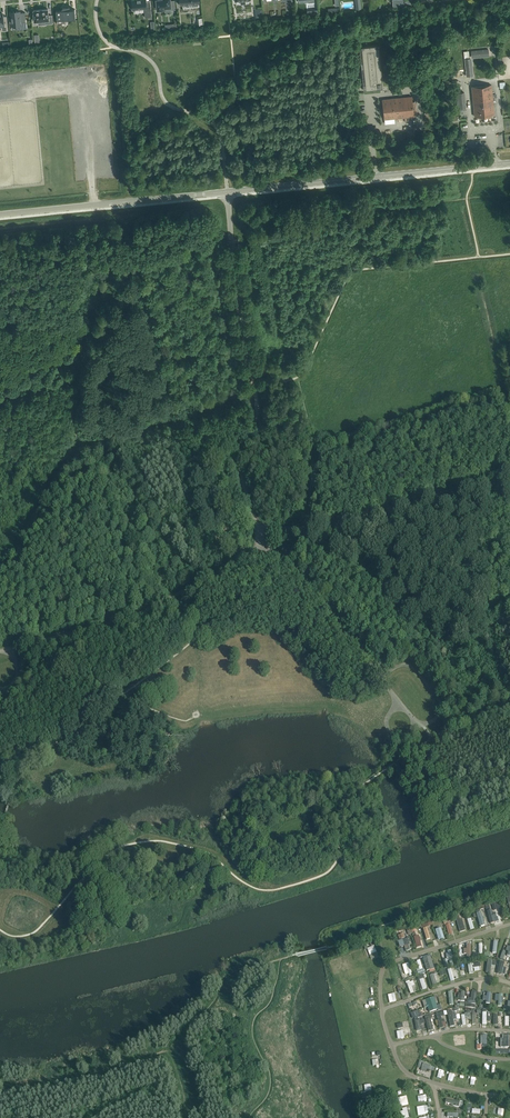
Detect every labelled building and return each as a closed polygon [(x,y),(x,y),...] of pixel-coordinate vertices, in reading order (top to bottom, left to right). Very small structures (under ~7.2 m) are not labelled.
[(133,10),(144,9),(145,18),(152,17),(150,1),(146,2),(146,0),(134,0),(132,0),(133,10)] [(156,0),(157,10),(165,9),(165,8),(170,7),(170,10),(175,9),(174,1),(170,1),(170,0),(157,0),(156,0)] [(63,7),(61,10),(56,11),(57,24),(63,23),(65,19),(75,18),(74,9),(70,9),(69,7),(63,7)] [(262,8),(255,9),(256,17),(263,17),(262,8)] [(46,24),(53,23),(52,16),(48,16),(48,9),(33,10),(34,21),(45,20),(46,24)] [(10,13),(11,17),(9,17),(9,23),(11,23),(12,27),(18,26),(18,29),(27,29),(25,12),(19,13),(19,12),(10,13)] [(363,84),(363,90),(383,88),(378,45),(362,47),(365,84),(363,84)] [(475,116),(494,114),(491,84),(471,87),(475,116)] [(455,93),(457,109),(465,108),(463,92),(455,93)] [(384,119),(414,116),(412,96),(382,99),(384,119)] [(405,282),(405,272),(395,272),(395,282),(405,282)] [(487,900),(490,907),(494,905),(497,916),(503,914),(498,899),(492,901),(492,898),(487,900)] [(491,925),(496,923),(494,919),(497,918),(496,913),(493,914),(492,911),(487,913),(491,925)] [(457,921),(460,933),(464,932),(462,928),(465,927),(462,919),(457,921)] [(441,928),(435,930),(438,940),(444,938),(441,928)] [(418,934),(413,936),(416,947),(421,946),(418,934)] [(401,948),(405,947),(407,952),(410,951),(408,943),(411,942),(410,938),(399,941),(401,948)] [(509,947),(509,944),(504,941),(501,948),(508,951),(509,947)] [(364,945),(366,953),(373,951),(371,944),(364,945)] [(350,952),(353,958),(355,957),(354,953),(361,951),(360,948),(350,952)] [(339,958),(341,965),(349,962),(347,956),(339,958)] [(428,961),(424,962),(427,970),(434,968),(430,956),(426,957),(428,961)] [(488,959),(486,973),(491,974),(492,965),(496,966),(496,960),(488,959)] [(500,961),(497,974),(501,974),(502,974),(505,974),(506,968),(503,967),(504,962),(500,961)] [(446,964),(449,976),(459,975),(457,962),(446,964)] [(404,972),(409,970),(406,963),(401,965),(404,972)] [(467,1000),(467,1001),(467,1002),(468,1003),(475,1004),(476,993),(476,992),(475,991),(474,991),(472,991),(471,993),(471,999),(469,998),(468,999),(467,1000)] [(385,1001),(393,1000),(392,992),(384,993),(385,1001)] [(438,1009),(434,997),(425,1000),(429,1012),(438,1009)] [(415,1009),(420,1006),(416,999),(411,1001),(415,1009)] [(451,1010),(447,1011),(450,1026),(454,1026),(453,1020),(456,1019),(455,1012),(451,1013),(451,1010)] [(440,1029),(444,1029),(444,1028),(446,1028),(444,1017),(442,1017),(442,1013),(436,1014),(437,1018),(438,1018),(440,1029)] [(422,1069),(435,1073),(436,1069),(430,1067),(431,1066),(423,1064),(422,1069)] [(461,1102),(447,1100),(446,1103),(455,1105),(454,1107),(460,1108),(461,1102)]
